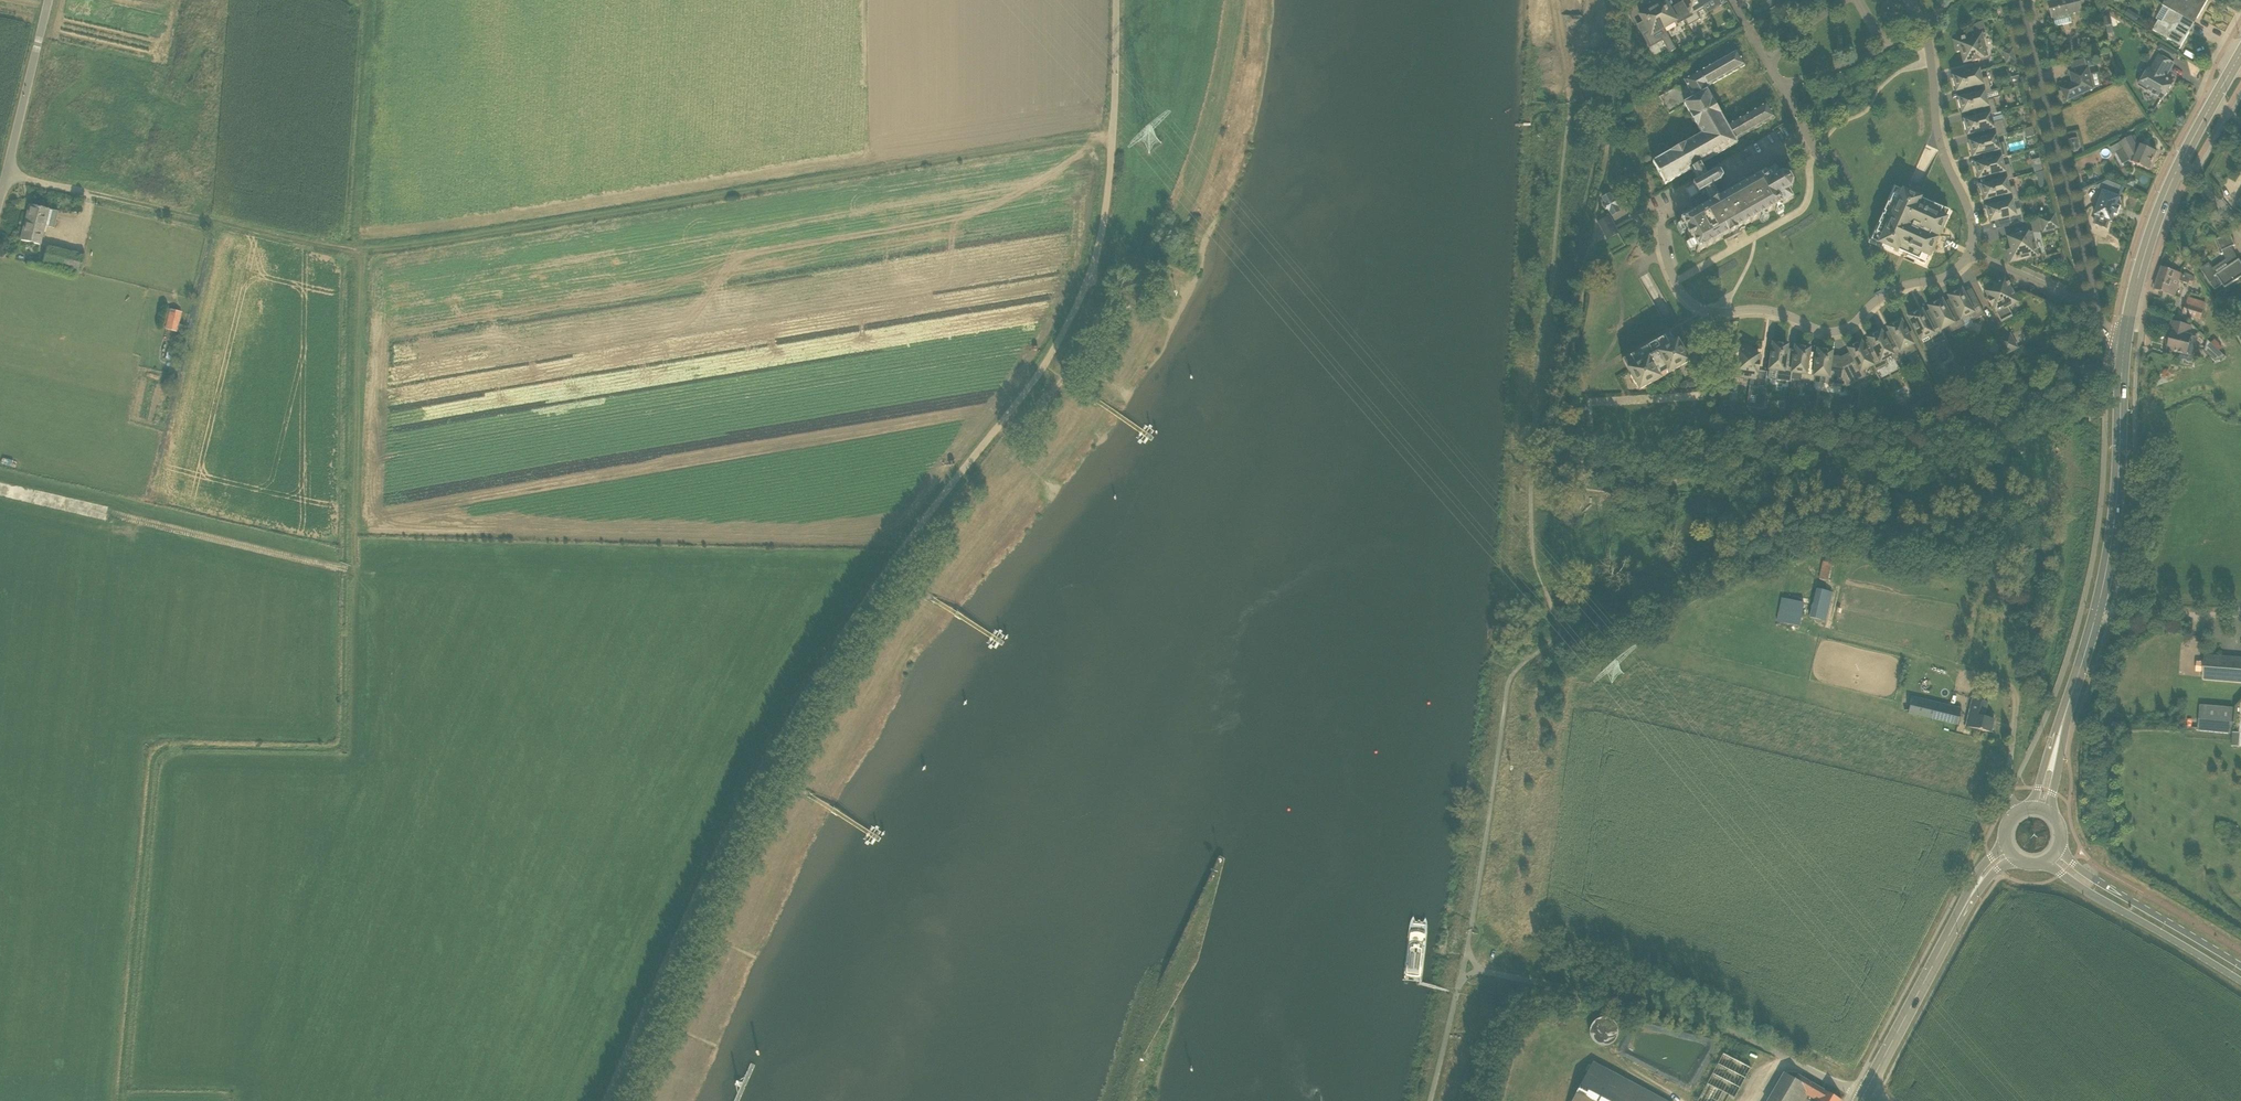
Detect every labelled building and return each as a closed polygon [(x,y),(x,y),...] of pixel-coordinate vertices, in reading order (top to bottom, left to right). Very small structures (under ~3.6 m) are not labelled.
[(1686,4),(1678,9),(1681,14),(1685,20),(1688,26),(1701,19),(1697,13),(1705,9),(1703,6),(1700,0),(1683,0),(1686,4)] [(2049,2),(2053,18),(2054,18),(2056,27),(2072,23),(2070,14),(2083,11),(2081,4),(2090,2),(2090,0),(2056,0),(2049,2)] [(2208,0),(2167,0),(2164,5),(2170,9),(2195,23),(2208,0)] [(1675,18),(1665,1),(1661,3),(1660,2),(1653,6),(1654,7),(1652,8),(1664,28),(1676,21),(1678,24),(1685,20),(1681,14),(1675,18)] [(1640,15),(1650,32),(1651,35),(1664,28),(1652,8),(1651,9),(1650,8),(1643,11),(1644,13),(1640,15)] [(2153,30),(2182,46),(2195,23),(2170,9),(2162,22),(2159,20),(2153,30)] [(2135,22),(2140,16),(2134,12),(2130,19),(2135,22)] [(2111,16),(2104,18),(2106,26),(2113,24),(2111,16)] [(1985,28),(1982,21),(1973,25),(1976,32),(1985,28)] [(1985,32),(1974,35),(1954,40),(1957,52),(1961,51),(1964,63),(1972,61),(1972,62),(1980,60),(1979,59),(1987,57),(1981,34),(1986,33),(1985,32)] [(2013,49),(2003,51),(2006,63),(2016,60),(2013,49)] [(1695,99),(1685,105),(1703,135),(1654,164),(1665,184),(1691,170),(1692,170),(1700,165),(1700,164),(1737,144),(1736,143),(1735,141),(1775,118),(1767,104),(1730,125),(1725,123),(1707,91),(1708,87),(1745,65),(1737,51),(1684,81),(1687,86),(1695,99)] [(2139,86),(2163,100),(2174,82),(2166,78),(2174,63),(2159,55),(2151,69),(2149,68),(2139,86)] [(2067,101),(2077,97),(2103,85),(2100,72),(2092,74),(2089,65),(2087,66),(2085,59),(2071,62),(2072,71),(2070,71),(2073,83),(2061,88),(2067,101)] [(1955,86),(1956,90),(1957,91),(1976,86),(1978,93),(1984,92),(1984,93),(1991,91),(1987,77),(1981,79),(1979,70),(1953,76),(1954,78),(1953,79),(1954,86),(1955,86)] [(2021,83),(2019,76),(2010,78),(2012,85),(2020,83),(2021,83)] [(1990,114),(1996,113),(1993,99),(1986,101),(1984,93),(1984,92),(1978,93),(1959,98),(1959,100),(1958,101),(1960,108),(1961,108),(1962,113),(1981,108),(1983,115),(1990,114)] [(1995,135),(1995,136),(2006,134),(2003,120),(1992,122),(1990,114),(1983,115),(1964,120),(1965,122),(1964,122),(1966,130),(1968,134),(1987,130),(1989,137),(1995,135)] [(2032,127),(2024,130),(2026,138),(2034,136),(2032,127)] [(1997,144),(1995,136),(1995,135),(1989,137),(1970,142),(1970,144),(1969,144),(1971,152),(1972,152),(1973,156),(1988,153),(1990,160),(2001,157),(2001,158),(2008,156),(2004,143),(1997,144)] [(2140,142),(2136,135),(2132,137),(2136,144),(2140,142)] [(2132,162),(2149,170),(2157,152),(2140,144),(2136,152),(2133,147),(2135,145),(2134,143),(2135,143),(2131,136),(2121,142),(2132,162)] [(2077,138),(2070,140),(2072,150),(2074,151),(2078,151),(2079,148),(2077,138)] [(2003,166),(2001,158),(2001,157),(1990,160),(1975,164),(1976,166),(1975,166),(1977,174),(1978,173),(1979,178),(1992,175),(1993,182),(2006,179),(2007,180),(2013,178),(2010,164),(2003,166)] [(1696,183),(1707,177),(1707,176),(1706,176),(1700,165),(1692,170),(1693,172),(1693,171),(1698,179),(1694,181),(1696,183)] [(1792,197),(1789,191),(1778,197),(1769,181),(1780,175),(1780,174),(1779,174),(1776,169),(1775,167),(1765,173),(1764,172),(1763,173),(1763,174),(1757,178),(1756,177),(1755,178),(1756,179),(1750,182),(1749,181),(1748,182),(1748,183),(1742,186),(1742,185),(1740,186),(1741,187),(1735,190),(1734,189),(1733,190),(1734,191),(1727,195),(1727,193),(1725,194),(1726,195),(1720,199),(1719,198),(1713,188),(1713,187),(1701,193),(1703,196),(1706,194),(1707,196),(1704,197),(1706,201),(1709,199),(1711,203),(1711,204),(1705,207),(1704,206),(1703,207),(1704,208),(1698,211),(1697,210),(1696,211),(1696,212),(1690,216),(1689,215),(1688,215),(1689,216),(1682,220),(1682,219),(1680,220),(1681,220),(1681,221),(1680,221),(1681,223),(1682,222),(1682,223),(1697,250),(1697,251),(1697,252),(1698,252),(1699,253),(1700,252),(1700,251),(1705,248),(1706,249),(1708,248),(1707,246),(1713,244),(1713,245),(1716,243),(1715,242),(1721,239),(1722,240),(1723,239),(1722,238),(1729,234),(1729,236),(1738,231),(1737,230),(1743,226),(1744,227),(1745,226),(1744,225),(1751,222),(1751,223),(1753,222),(1752,221),(1758,218),(1759,219),(1760,218),(1759,217),(1765,214),(1766,215),(1767,214),(1767,213),(1773,209),(1774,211),(1775,210),(1774,209),(1781,205),(1781,206),(1783,205),(1782,204),(1792,199),(1793,198),(1792,197)] [(2044,171),(2036,173),(2039,187),(2048,185),(2044,171)] [(1701,193),(1713,187),(1719,183),(1720,184),(1721,183),(1720,182),(1722,178),(1724,178),(1724,177),(1722,177),(1725,175),(1723,172),(1720,173),(1721,172),(1720,172),(1719,173),(1715,173),(1715,172),(1714,172),(1714,173),(1707,177),(1696,183),(1693,185),(1698,195),(1701,193)] [(1778,197),(1789,191),(1790,190),(1791,191),(1792,190),(1791,189),(1792,183),(1794,183),(1794,182),(1792,182),(1789,177),(1790,175),(1789,174),(1788,176),(1782,174),(1782,172),(1781,173),(1781,174),(1780,175),(1769,181),(1778,197)] [(2134,187),(2137,181),(2130,178),(2127,184),(2134,187)] [(2008,188),(2007,180),(2006,179),(1993,182),(1981,186),(1981,188),(1980,188),(1982,195),(1983,195),(1984,200),(1999,196),(2001,204),(2012,201),(2012,202),(2019,200),(2015,186),(2008,188)] [(2121,197),(2118,196),(2122,186),(2108,180),(2094,187),(2104,191),(2095,215),(2096,215),(2093,224),(2108,229),(2111,221),(2112,221),(2115,214),(2118,215),(2121,206),(2118,205),(2121,197)] [(1939,208),(1940,206),(1931,202),(1930,204),(1917,198),(1917,196),(1906,191),(1906,193),(1896,188),(1889,204),(1888,203),(1884,212),(1885,213),(1884,216),(1882,215),(1878,224),(1880,225),(1873,241),(1882,245),(1882,246),(1893,251),(1893,250),(1926,264),(1933,250),(1944,227),(1950,213),(1939,208)] [(1619,211),(1610,194),(1603,198),(1606,203),(1604,206),(1604,207),(1606,210),(1610,210),(1612,215),(1619,211)] [(1990,222),(2009,217),(2011,225),(2024,222),(2020,208),(2014,210),(2012,202),(2012,201),(2001,204),(1986,207),(1987,209),(1986,210),(1988,217),(1989,217),(1990,222)] [(48,210),(30,206),(21,240),(40,245),(48,210)] [(2055,214),(2039,218),(2043,232),(2058,228),(2055,214)] [(2195,230),(2199,223),(2194,221),(2190,228),(2195,230)] [(2016,236),(2008,238),(2011,249),(2007,250),(2010,262),(2041,254),(2041,253),(2037,254),(2031,232),(2024,234),(2023,232),(2015,234),(2016,236)] [(2239,259),(2238,260),(2232,246),(2235,245),(2230,234),(2217,239),(2222,251),(2222,250),(2226,259),(2212,268),(2209,262),(2200,268),(2214,289),(2222,284),(2224,288),(2240,277),(2240,262),(2239,259)] [(48,246),(43,265),(80,274),(85,255),(48,246)] [(2191,278),(2182,275),(2182,273),(2163,267),(2155,289),(2175,296),(2180,281),(2183,282),(2184,282),(2189,284),(2190,283),(2193,284),(2195,277),(2191,276),(2191,278)] [(1993,306),(1996,313),(2001,321),(2012,315),(2008,307),(2017,302),(2019,306),(2020,306),(2005,277),(1994,283),(1996,286),(1985,292),(1989,299),(1988,300),(1991,307),(1993,306)] [(1961,289),(1957,291),(1957,290),(1950,294),(1950,295),(1948,296),(1957,313),(1961,319),(1969,315),(1972,321),(1984,314),(1976,298),(1968,302),(1961,289)] [(2201,319),(2204,310),(2206,303),(2189,297),(2183,314),(2200,319),(2201,319)] [(1942,299),(1937,302),(1937,301),(1930,305),(1928,306),(1935,319),(1941,330),(1941,329),(1949,326),(1952,332),(1964,325),(1961,319),(1957,313),(1951,317),(1942,299)] [(177,331),(182,311),(169,308),(164,328),(177,331)] [(1922,310),(1917,312),(1917,311),(1910,315),(1910,316),(1908,317),(1921,340),(1929,336),(1934,346),(1947,339),(1941,329),(1941,330),(1935,319),(1928,323),(1922,310)] [(1892,325),(1888,328),(1897,345),(1890,349),(1893,355),(1892,355),(1895,361),(1916,350),(1901,321),(1899,322),(1899,321),(1892,325)] [(2168,350),(2188,355),(2192,335),(2191,334),(2193,327),(2172,321),(2169,333),(2172,334),(2168,350)] [(1872,336),(1868,338),(1874,351),(1868,355),(1873,365),(1872,366),(1876,371),(1888,365),(1885,359),(1892,355),(1893,355),(1890,349),(1881,331),(1879,332),(1879,331),(1872,335),(1872,336)] [(1664,336),(1658,340),(1647,347),(1664,376),(1688,362),(1685,357),(1686,356),(1681,347),(1680,348),(1672,333),(1665,337),(1664,336)] [(2005,355),(2018,349),(2010,334),(1997,341),(2005,355)] [(2208,339),(2204,350),(2215,361),(2227,357),(2220,351),(2212,343),(2208,339)] [(2215,339),(2212,343),(2220,351),(2223,347),(2220,344),(2215,339)] [(1791,382),(1793,372),(1792,372),(1793,362),(1785,361),(1788,345),(1783,344),(1783,343),(1775,342),(1775,343),(1773,343),(1769,369),(1778,370),(1777,380),(1791,382)] [(1852,346),(1848,348),(1855,363),(1843,369),(1846,387),(1867,376),(1863,370),(1872,366),(1873,365),(1868,355),(1861,342),(1859,343),(1859,342),(1852,345),(1852,346)] [(1792,372),(1793,372),(1801,374),(1800,380),(1814,382),(1815,376),(1814,375),(1816,364),(1808,363),(1810,348),(1805,347),(1805,346),(1798,345),(1797,346),(1795,346),(1793,362),(1792,372)] [(1640,390),(1664,376),(1647,347),(1636,353),(1635,352),(1630,356),(1631,357),(1623,361),(1632,376),(1630,376),(1635,385),(1637,385),(1640,390)] [(1732,380),(1733,380),(1733,375),(1756,379),(1757,371),(1759,371),(1760,363),(1758,363),(1759,355),(1748,353),(1748,349),(1736,348),(1732,380)] [(1832,351),(1828,351),(1828,350),(1820,348),(1820,349),(1818,349),(1816,364),(1814,375),(1815,376),(1825,377),(1824,384),(1846,387),(1843,369),(1830,368),(1832,351)] [(1964,373),(1955,378),(1959,385),(1967,380),(1964,373)] [(1767,387),(1759,386),(1756,408),(1764,409),(1767,387)] [(1848,396),(1840,397),(1841,407),(1850,406),(1848,396)] [(1918,403),(1921,408),(1928,404),(1924,398),(1918,403)] [(1915,412),(1921,408),(1918,403),(1911,406),(1915,412)] [(1860,414),(1858,412),(1854,412),(1852,415),(1852,418),(1855,420),(1858,420),(1861,417),(1860,414)] [(1819,578),(1829,580),(1833,563),(1823,561),(1819,578)] [(1816,588),(1809,617),(1821,620),(1828,591),(1816,588)] [(1802,615),(1804,603),(1789,599),(1786,611),(1784,622),(1784,623),(1793,625),(1795,615),(1801,616),(1802,616),(1802,615)] [(2214,680),(2240,682),(2240,658),(2205,655),(2203,679),(2214,680)] [(1970,708),(1966,726),(1991,732),(1992,730),(1994,730),(1994,726),(1993,725),(1994,719),(1984,717),(1988,702),(1977,699),(1974,709),(1970,708)] [(1911,700),(1908,713),(1957,724),(1960,712),(1911,700)] [(2199,719),(2198,731),(2233,733),(2234,721),(2199,719)] [(2240,746),(2240,735),(2240,732),(2233,731),(2232,745),(2240,746)] [(1735,1097),(1751,1067),(1725,1054),(1714,1075),(1726,1081),(1721,1089),(1735,1097)] [(1572,1100),(1668,1100),(1593,1061),(1572,1100)] [(1805,1094),(1817,1100),(1820,1097),(1827,1100),(1841,1100),(1842,1100),(1825,1090),(1798,1075),(1797,1074),(1794,1079),(1783,1072),(1767,1100),(1801,1100),(1805,1094)]
